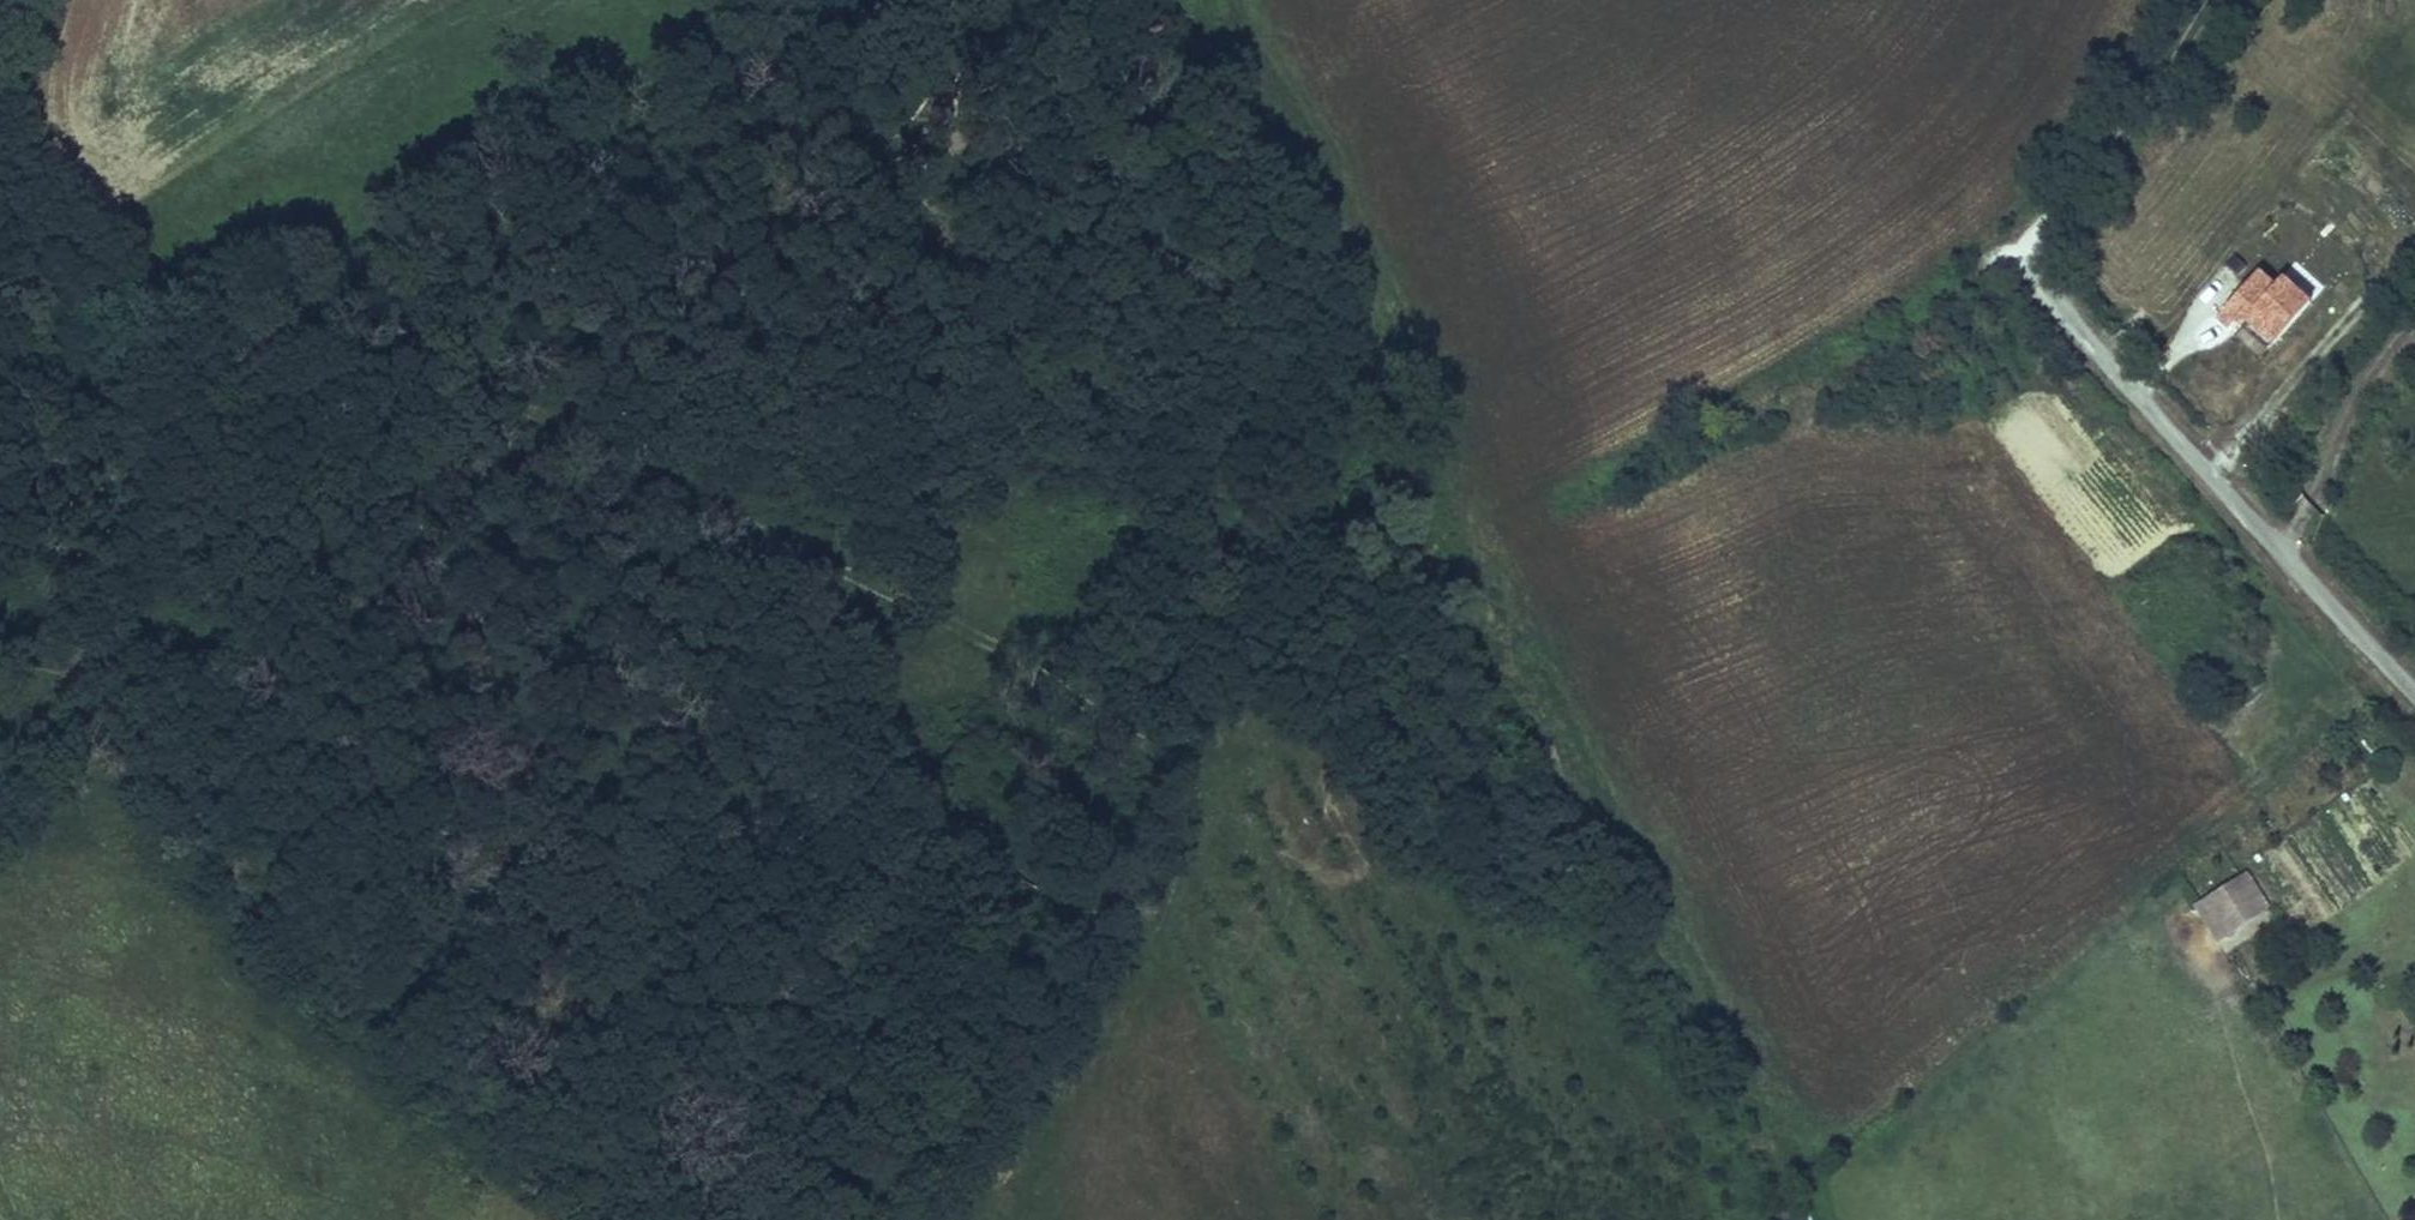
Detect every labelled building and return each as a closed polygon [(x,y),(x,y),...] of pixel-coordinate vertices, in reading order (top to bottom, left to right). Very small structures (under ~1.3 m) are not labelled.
[(2263,890),(2252,873),(2198,907),(2220,942),(2245,926),(2234,908),(2263,890)] [(2263,890),(2234,908),(2245,926),(2274,907),(2263,890)]
